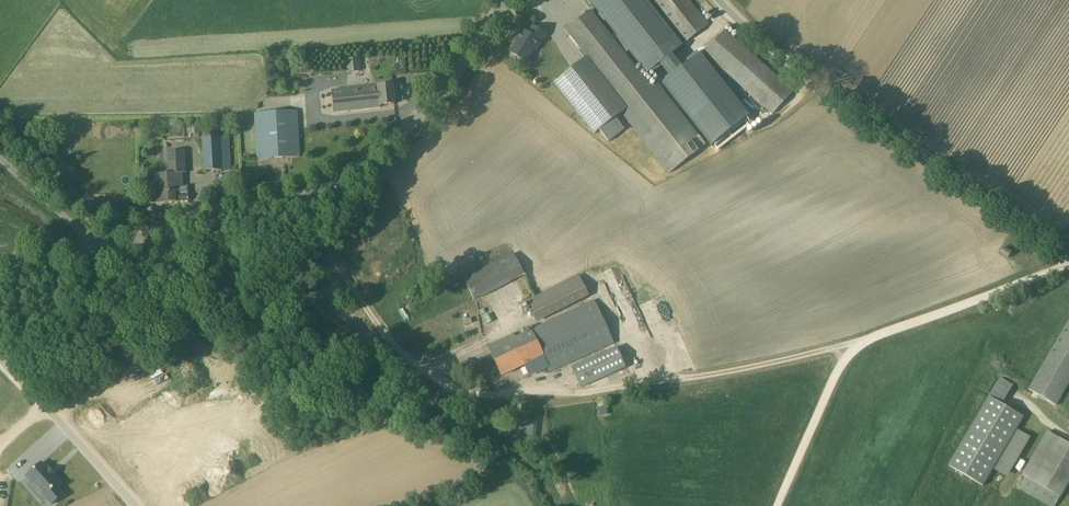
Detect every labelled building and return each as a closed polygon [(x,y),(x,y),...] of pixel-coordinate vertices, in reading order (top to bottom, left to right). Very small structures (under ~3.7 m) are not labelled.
[(619,33),(626,42),(631,49),(648,70),(674,50),(635,0),(593,0),(619,33)] [(649,1),(683,44),(686,42),(708,24),(689,0),(648,0),(649,1)] [(566,30),(572,38),(587,56),(627,108),(629,112),(623,116),(669,174),(706,145),(657,83),(651,88),(624,54),(631,49),(626,42),(619,33),(612,38),(597,19),(590,10),(566,30)] [(546,34),(542,32),(533,26),(528,34),(521,30),(516,38),(518,40),(517,41),(515,45),(512,44),(509,48),(511,51),(510,53),(526,63),(534,51),(536,52),(546,34)] [(793,91),(725,30),(705,53),(772,114),(793,91)] [(686,65),(663,83),(710,143),(747,114),(700,54),(686,65)] [(599,130),(627,108),(587,56),(554,82),(594,134),(598,130),(599,130)] [(359,71),(359,58),(346,59),(347,71),(359,71)] [(393,84),(321,92),(324,113),(381,107),(380,105),(395,104),(393,84)] [(297,110),(255,113),(257,159),(300,157),(297,110)] [(231,170),(229,137),(202,139),(204,171),(231,170)] [(183,172),(187,172),(186,150),(166,151),(167,173),(160,173),(161,184),(154,184),(153,184),(152,185),(151,186),(150,187),(150,188),(150,189),(150,190),(151,191),(151,192),(152,192),(152,193),(154,193),(155,193),(156,203),(189,201),(188,186),(184,187),(183,172)] [(1012,253),(1004,248),(1001,252),(1009,258),(1012,253)] [(563,278),(554,259),(523,275),(513,255),(464,279),(475,301),(514,281),(523,299),(563,278)] [(589,297),(578,276),(525,301),(536,323),(589,297)] [(595,301),(506,341),(504,338),(488,346),(502,376),(524,365),(529,376),(548,366),(551,371),(614,343),(595,301)] [(1029,390),(1056,405),(1068,384),(1068,322),(1029,390)] [(571,369),(581,389),(626,368),(617,348),(571,369)] [(1024,417),(990,397),(949,466),(983,486),(1024,417)] [(1049,431),(1023,475),(1026,477),(1020,488),(1050,505),(1056,505),(1068,483),(1068,443),(1049,431)] [(47,461),(32,475),(38,483),(40,481),(45,486),(39,491),(46,499),(50,496),(57,503),(69,493),(62,485),(66,482),(60,475),(61,474),(55,466),(53,468),(47,461)]
